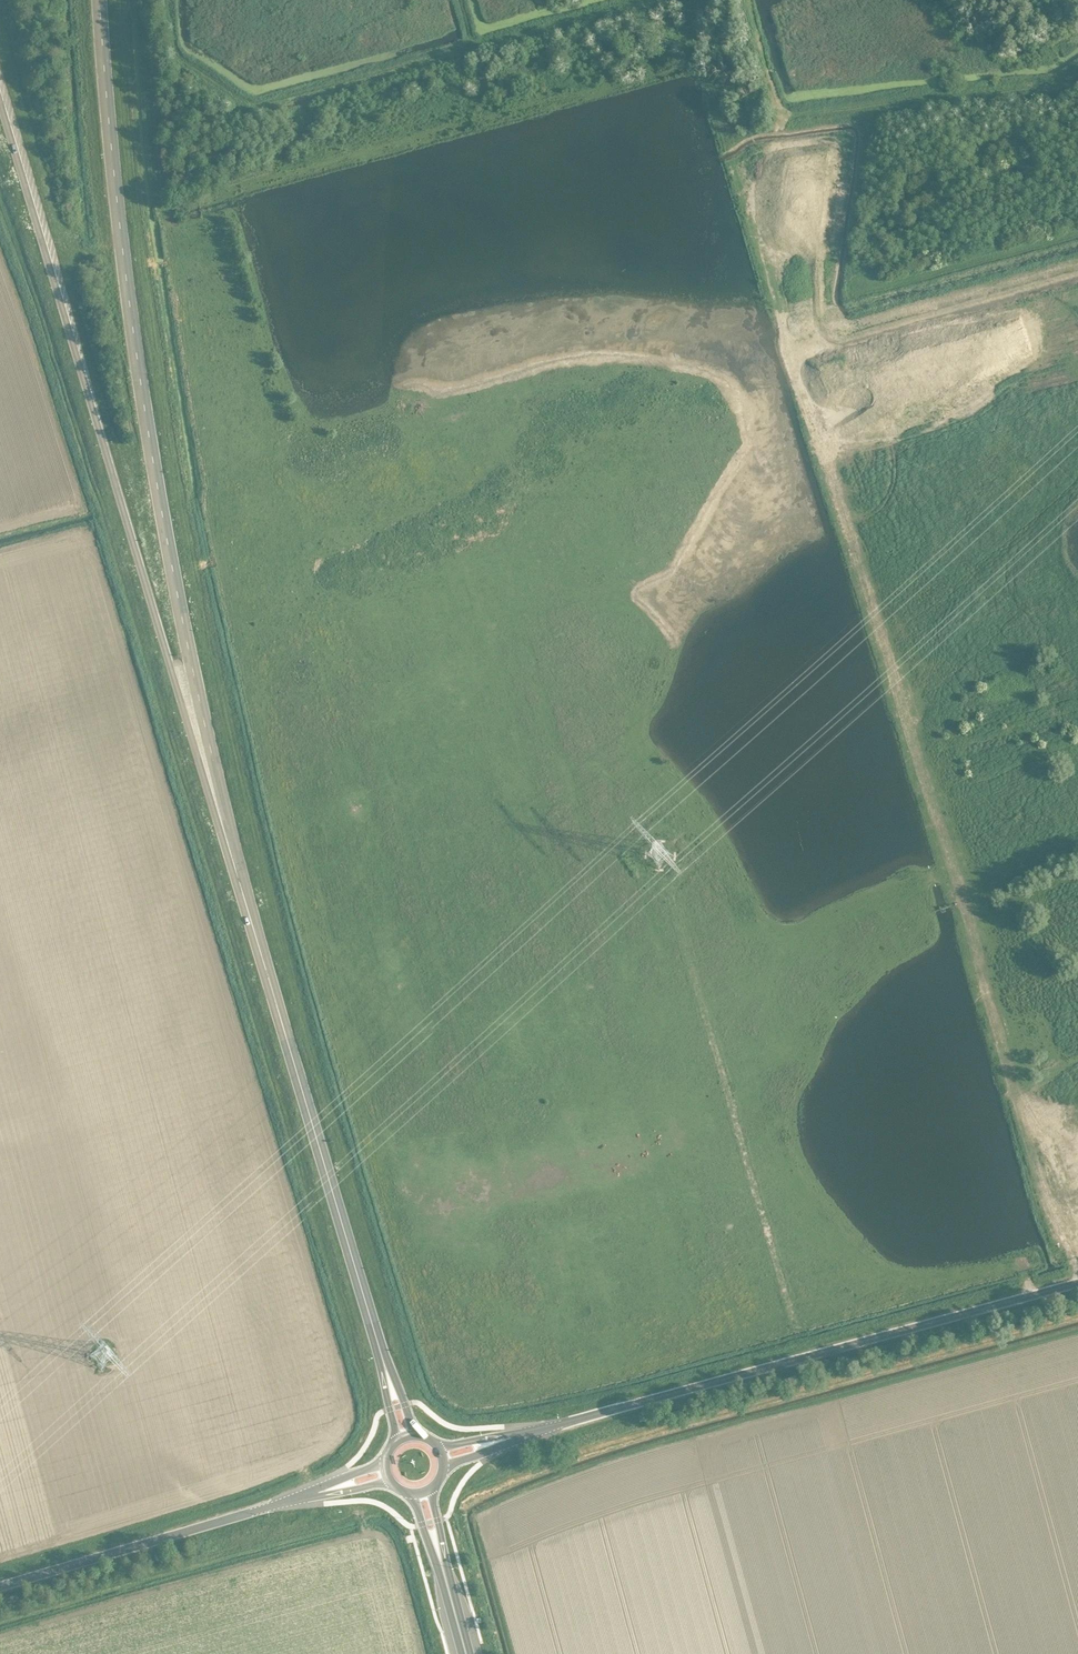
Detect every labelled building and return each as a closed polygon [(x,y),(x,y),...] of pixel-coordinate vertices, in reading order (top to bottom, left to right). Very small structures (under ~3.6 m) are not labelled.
[(1071,1246),(1077,1246),(1077,1225),(1070,1226),(1071,1246)]
